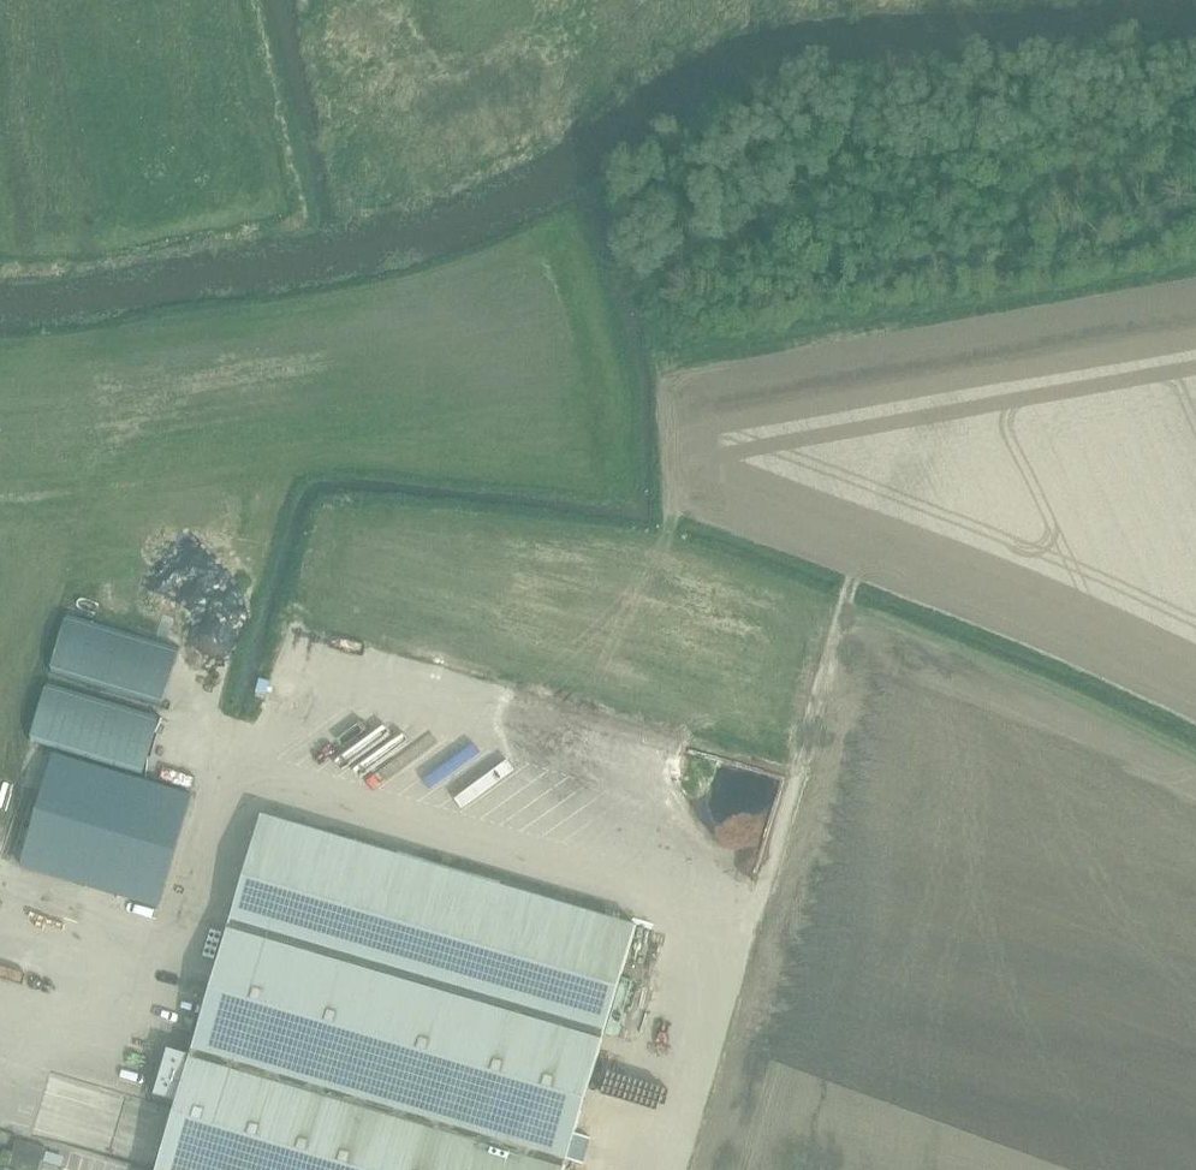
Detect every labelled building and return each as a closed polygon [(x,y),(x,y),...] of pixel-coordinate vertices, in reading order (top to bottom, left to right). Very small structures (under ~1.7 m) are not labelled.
[(160,718),(47,683),(30,740),(142,775),(160,718)] [(56,752),(21,865),(158,908),(193,795),(56,752)] [(423,814),(472,780),(464,769),(415,802),(423,814)] [(568,1160),(603,1040),(637,926),(263,815),(194,1049),(568,1160)] [(179,1101),(158,1169),(565,1169),(565,1167),(169,1048),(156,1094),(179,1101)] [(36,1144),(60,1148),(63,1134),(73,1136),(76,1121),(41,1115),(36,1144)] [(17,1139),(12,1153),(42,1162),(46,1147),(17,1139)] [(105,1164),(107,1153),(82,1148),(80,1158),(105,1164)] [(8,1167),(17,1169),(39,1169),(42,1162),(12,1153),(12,1154),(8,1167)]
